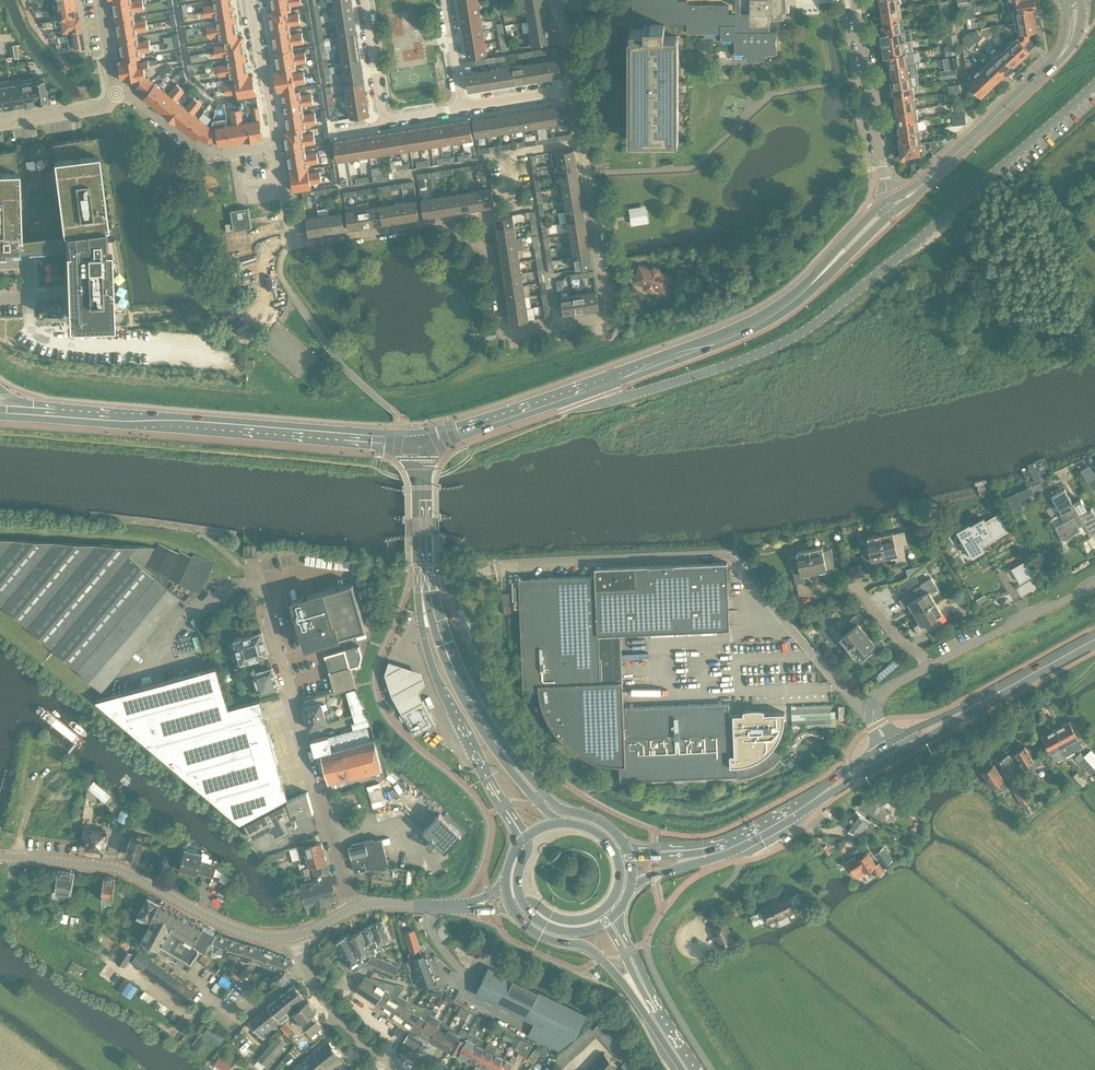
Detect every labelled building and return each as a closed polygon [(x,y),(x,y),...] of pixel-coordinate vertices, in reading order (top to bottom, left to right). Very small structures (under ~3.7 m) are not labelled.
[(54,9),(74,6),(73,0),(53,0),(54,9)] [(115,9),(144,4),(143,0),(137,0),(132,1),(131,0),(113,0),(115,9)] [(203,7),(204,12),(233,7),(232,0),(214,0),(215,5),(203,7)] [(272,3),(273,12),(273,13),(287,11),(291,11),(291,5),(302,4),(301,0),(292,0),(272,3)] [(335,13),(354,11),(352,0),(345,0),(334,2),(335,13)] [(544,0),(517,5),(518,12),(527,10),(529,22),(547,18),(544,0)] [(626,6),(636,6),(636,19),(651,19),(651,21),(651,23),(665,23),(665,35),(675,35),(675,24),(687,24),(687,33),(721,33),(721,40),(735,40),(735,50),(748,50),(748,56),(762,56),(762,50),(776,50),(776,32),(769,32),(770,19),(765,19),(765,15),(751,15),(751,3),(741,3),(741,14),(729,14),(729,5),(708,5),(708,2),(704,2),(701,2),(701,5),(688,5),(688,1),(678,1),(678,0),(626,0),(626,6)] [(741,3),(751,3),(751,15),(765,15),(771,14),(771,10),(785,9),(785,0),(739,0),(739,3),(741,3)] [(878,6),(880,6),(881,11),(900,8),(899,0),(877,0),(878,6)] [(960,8),(972,6),(971,0),(958,0),(960,8)] [(1016,10),(1016,11),(1032,8),(1033,8),(1037,7),(1036,0),(1014,0),(1016,10)] [(948,1),(939,2),(941,11),(949,9),(948,1)] [(459,5),(461,15),(481,12),(479,2),(459,5)] [(144,4),(115,9),(116,19),(134,16),(133,11),(144,9),(144,4)] [(54,9),(45,11),(45,15),(55,14),(56,18),(56,20),(78,16),(77,10),(74,10),(74,6),(54,9)] [(972,6),(960,8),(962,20),(975,17),(973,6),(972,6)] [(233,7),(204,12),(205,17),(216,15),(217,20),(235,17),(233,7)] [(900,8),(881,11),(883,22),(902,19),(900,8)] [(1016,10),(1013,11),(1015,23),(1034,19),(1033,8),(1032,8),(1016,11),(1016,10)] [(273,12),(269,13),(271,23),(300,18),(299,14),(288,15),(287,11),(273,13),(273,12)] [(335,13),(337,25),(356,22),(354,11),(335,13)] [(461,15),(463,26),(482,23),(481,12),(461,15)] [(950,12),(940,13),(941,24),(952,23),(950,12)] [(56,20),(42,22),(43,27),(62,24),(63,30),(66,30),(80,28),(78,16),(56,20)] [(134,16),(116,19),(118,30),(147,24),(146,19),(135,21),(134,16)] [(218,25),(207,27),(207,32),(236,27),(235,17),(217,20),(218,25)] [(966,19),(968,29),(980,27),(979,17),(966,19)] [(300,18),(271,23),(272,33),(290,30),(289,25),(300,23),(300,18)] [(547,18),(529,22),(531,32),(531,33),(549,30),(547,18)] [(883,26),(881,26),(882,33),(902,31),(904,30),(903,24),(908,23),(907,18),(902,19),(883,22),(883,26)] [(1034,19),(1015,23),(1016,30),(1019,30),(1020,36),(1028,39),(1027,32),(1036,31),(1034,19)] [(336,37),(357,34),(356,22),(337,25),(339,36),(336,37)] [(463,26),(464,36),(484,33),(482,23),(463,26)] [(677,35),(675,35),(665,35),(665,23),(651,23),(648,23),(645,23),(645,28),(631,28),(631,140),(677,140),(677,35)] [(954,34),(953,23),(952,23),(941,24),(943,35),(954,34)] [(147,24),(118,30),(120,39),(137,36),(137,31),(148,29),(147,24)] [(996,30),(992,25),(981,28),(981,30),(988,37),(996,30)] [(236,27),(207,32),(208,37),(219,35),(220,42),(225,41),(225,40),(238,38),(236,27)] [(60,43),(55,44),(56,45),(58,48),(59,50),(69,48),(69,49),(84,47),(84,46),(83,46),(81,35),(80,28),(66,30),(67,37),(68,42),(60,43)] [(290,30),(272,33),(274,42),(303,38),(302,33),(291,34),(290,30)] [(531,32),(528,33),(530,46),(551,42),(549,30),(531,33),(531,32)] [(882,33),(880,33),(882,45),(903,42),(911,40),(910,30),(904,30),(902,31),(882,33)] [(970,32),(968,34),(976,43),(982,37),(977,31),(970,32)] [(464,36),(466,46),(486,43),(484,33),(464,36)] [(336,37),(338,49),(359,46),(357,34),(336,37)] [(968,34),(963,39),(963,42),(970,49),(976,43),(968,34)] [(137,36),(120,39),(121,50),(150,45),(149,40),(138,42),(137,36)] [(1013,39),(1008,44),(1021,58),(1036,44),(1036,42),(1028,39),(1020,36),(1015,41),(1013,39)] [(225,45),(214,47),(215,52),(244,47),(242,37),(238,38),(225,40),(225,41),(225,45)] [(303,38),(274,42),(275,52),(293,49),(292,44),(304,43),(303,38)] [(903,42),(882,45),(884,56),(886,56),(907,52),(913,52),(911,40),(903,42)] [(1004,40),(996,47),(1000,52),(1013,66),(1014,65),(1016,65),(1018,63),(1018,61),(1021,58),(1008,44),(1004,40)] [(486,43),(466,46),(468,57),(487,54),(486,43)] [(150,45),(121,50),(123,60),(136,58),(141,57),(140,52),(151,50),(150,45)] [(957,54),(956,45),(944,47),(946,56),(957,54)] [(338,49),(339,61),(361,57),(359,46),(338,49)] [(244,47),(215,52),(216,57),(227,55),(228,59),(246,57),(244,47)] [(293,49),(275,52),(277,61),(306,57),(305,52),(294,54),(293,49)] [(907,52),(886,56),(887,63),(889,63),(890,67),(909,64),(915,63),(913,52),(907,52)] [(1000,52),(992,59),(1005,73),(1008,71),(1010,71),(1012,69),(1012,67),(1013,66),(1000,52)] [(956,56),(943,58),(944,69),(958,67),(956,56)] [(228,64),(217,66),(218,71),(247,66),(246,57),(228,59),(228,64)] [(306,57),(277,61),(278,71),(292,69),(296,69),(296,64),(307,62),(306,57)] [(343,61),(344,72),(363,69),(361,57),(339,61),(343,61)] [(123,60),(119,61),(120,71),(144,67),(149,66),(148,61),(137,63),(136,58),(123,60)] [(969,58),(965,58),(965,61),(971,68),(975,65),(969,58)] [(560,59),(548,61),(550,78),(562,76),(560,59)] [(992,59),(983,67),(997,81),(998,80),(999,80),(1002,78),(1002,76),(1005,73),(992,59)] [(548,61),(536,63),(539,80),(550,78),(548,61)] [(536,63),(524,65),(527,82),(539,80),(536,63)] [(909,64),(890,67),(891,78),(911,75),(917,74),(918,74),(916,63),(915,63),(909,64)] [(524,65),(513,66),(515,84),(527,82),(524,65)] [(247,66),(218,71),(219,76),(230,74),(231,79),(235,79),(235,78),(249,76),(249,75),(247,66)] [(513,66),(501,68),(504,86),(515,84),(513,66)] [(144,67),(120,71),(122,81),(136,79),(137,87),(143,92),(151,81),(146,77),(144,67)] [(983,67),(975,74),(988,89),(992,86),(993,86),(995,84),(996,82),(997,81),(983,67)] [(501,68),(489,70),(492,87),(504,86),(501,68)] [(955,68),(940,70),(941,79),(956,77),(955,68)] [(278,71),(274,71),(276,81),(305,77),(304,72),(293,73),(292,69),(278,71)] [(344,72),(346,84),(365,81),(363,69),(344,72)] [(489,70),(478,72),(480,89),(492,87),(489,70)] [(480,89),(478,72),(466,74),(468,91),(480,89)] [(892,82),(890,83),(891,90),(913,86),(919,85),(917,74),(911,75),(891,78),(892,82)] [(975,74),(967,82),(971,86),(969,88),(969,92),(973,96),(976,96),(978,94),(980,96),(988,89),(975,74)] [(236,83),(225,84),(226,89),(254,85),(253,75),(249,75),(249,76),(235,78),(235,79),(236,83)] [(43,77),(31,79),(35,103),(47,101),(43,77)] [(305,77),(276,81),(277,92),(282,91),(294,89),(295,89),(294,83),(306,82),(305,77)] [(20,78),(9,80),(13,107),(24,105),(20,78)] [(21,78),(20,78),(24,105),(35,103),(31,79),(21,80),(21,78)] [(0,81),(0,95),(2,109),(13,107),(9,80),(0,81)] [(151,81),(143,92),(147,95),(144,98),(153,105),(164,91),(151,81)] [(345,84),(347,95),(366,92),(365,81),(346,84),(345,84)] [(959,83),(948,85),(949,91),(960,90),(959,83)] [(164,91),(153,105),(162,112),(181,87),(177,84),(169,94),(164,91)] [(254,85),(226,89),(226,94),(237,93),(238,98),(256,95),(254,85)] [(913,86),(891,90),(892,96),(894,96),(895,101),(914,98),(913,86)] [(181,87),(162,112),(170,119),(181,104),(177,101),(185,90),(181,87)] [(282,91),(282,93),(284,104),(313,99),(312,94),(301,96),(300,91),(296,91),(295,89),(294,89),(282,91)] [(956,91),(944,92),(945,102),(957,101),(956,91)] [(347,95),(349,107),(368,103),(366,92),(347,95)] [(181,104),(170,119),(179,126),(198,101),(194,97),(186,108),(181,104)] [(896,105),(894,106),(895,112),(916,109),(914,98),(895,101),(896,105)] [(313,99),(284,104),(285,113),(303,110),(302,106),(313,104),(313,99)] [(198,101),(179,126),(188,132),(199,118),(194,114),(202,104),(198,101)] [(368,103),(349,107),(351,118),(370,115),(368,103)] [(567,105),(555,107),(558,124),(570,122),(567,105)] [(255,121),(249,122),(252,140),(263,138),(258,107),(253,108),(255,121)] [(555,107),(543,108),(546,126),(558,124),(555,107)] [(543,108),(532,110),(534,128),(538,127),(546,126),(543,108)] [(916,109),(895,112),(896,118),(898,119),(898,123),(918,120),(925,119),(923,108),(916,109)] [(233,125),(228,125),(230,143),(241,141),(236,110),(231,111),(233,125)] [(241,110),(236,110),(241,141),(252,140),(249,122),(243,123),(241,110)] [(303,110),(285,113),(287,123),(316,118),(315,113),(304,115),(303,110)] [(532,110),(520,112),(523,129),(534,128),(532,110)] [(520,112),(508,114),(511,131),(523,129),(520,112)] [(964,112),(953,114),(954,125),(966,123),(964,112)] [(508,114),(497,116),(499,133),(511,131),(508,114)] [(497,116),(485,118),(488,135),(499,133),(497,116)] [(199,118),(188,132),(196,139),(199,136),(207,143),(211,128),(199,118)] [(316,118),(287,123),(288,132),(302,130),(302,131),(306,130),(305,125),(317,123),(316,118)] [(488,135),(485,118),(473,120),(476,137),(488,135)] [(470,120),(459,122),(462,141),(473,139),(470,120)] [(918,120),(898,123),(900,134),(919,131),(918,120)] [(459,122),(449,123),(452,143),(462,141),(459,122)] [(449,123),(439,125),(442,144),(452,143),(449,123)] [(211,128),(207,143),(218,141),(219,145),(230,143),(228,125),(211,128)] [(439,125),(428,127),(431,146),(442,144),(439,125)] [(548,137),(546,126),(538,127),(539,138),(548,137)] [(428,127),(418,128),(421,148),(431,146),(428,127)] [(418,128),(407,130),(411,149),(421,148),(418,128)] [(288,132),(284,133),(286,143),(315,138),(314,133),(303,135),(302,131),(302,130),(288,132)] [(407,130),(397,132),(400,151),(411,149),(407,130)] [(901,138),(899,138),(900,146),(921,142),(919,131),(900,134),(901,138)] [(397,132),(387,133),(390,153),(400,151),(397,132)] [(387,133),(376,135),(379,154),(390,153),(387,133)] [(376,135),(366,137),(369,156),(379,154),(376,135)] [(21,236),(19,170),(16,170),(15,149),(0,152),(0,256),(5,256),(5,255),(4,255),(4,249),(34,248),(34,249),(34,252),(65,250),(68,327),(113,325),(113,312),(126,311),(114,238),(104,238),(104,227),(112,226),(97,136),(54,143),(56,158),(53,159),(63,232),(65,232),(65,233),(18,239),(18,236),(21,236)] [(366,137),(356,138),(359,158),(369,156),(366,137)] [(315,138),(286,143),(287,152),(305,149),(304,145),(315,143),(315,138)] [(356,138),(345,140),(348,159),(359,158),(356,138)] [(941,139),(929,141),(932,152),(943,142),(941,139)] [(348,159),(345,140),(334,142),(338,161),(348,159)] [(901,153),(899,155),(900,158),(902,159),(904,159),(906,157),(923,154),(921,142),(900,146),(901,153)] [(305,149),(287,152),(289,162),(318,157),(317,152),(306,154),(305,149)] [(559,164),(576,162),(574,150),(557,152),(551,153),(553,165),(559,164)] [(318,157),(289,162),(290,171),(308,169),(307,164),(319,162),(318,157)] [(559,164),(561,176),(578,173),(576,162),(559,164)] [(382,166),(371,168),(372,175),(376,174),(383,174),(382,166)] [(308,169),(290,171),(292,181),(321,176),(320,171),(309,173),(308,169)] [(426,173),(417,174),(418,180),(418,179),(419,185),(426,184),(425,178),(426,178),(426,173)] [(561,176),(563,188),(580,185),(578,173),(561,176)] [(321,176),(292,181),(293,191),(302,190),(311,188),(311,183),(322,181),(321,176)] [(391,191),(391,185),(383,186),(383,192),(384,192),(385,197),(391,196),(391,191)] [(563,188),(564,199),(582,197),(580,185),(563,188)] [(326,189),(314,191),(316,199),(321,198),(322,198),(328,197),(326,189)] [(492,189),(480,191),(483,208),(495,206),(492,189)] [(480,191),(468,193),(471,210),(483,208),(480,191)] [(468,193),(457,195),(459,212),(471,210),(468,193)] [(457,195),(445,196),(448,214),(459,212),(457,195)] [(445,196),(433,198),(436,216),(448,214),(445,196)] [(564,199),(566,211),(584,208),(582,197),(564,199)] [(436,216),(433,198),(421,200),(424,217),(436,216)] [(417,201),(405,203),(408,220),(420,218),(417,201)] [(543,203),(538,204),(539,214),(545,213),(545,210),(548,209),(547,202),(543,203)] [(405,203),(394,205),(396,222),(408,220),(405,203)] [(394,205),(382,206),(385,224),(396,222),(394,205)] [(646,205),(628,208),(631,225),(649,222),(646,205)] [(382,206),(370,208),(373,226),(385,224),(382,206)] [(231,211),(234,231),(252,228),(249,208),(237,210),(231,211)] [(370,208),(359,210),(361,227),(373,226),(370,208)] [(566,211),(568,223),(585,220),(584,208),(566,211)] [(361,227),(359,210),(347,212),(349,229),(361,227)] [(342,213),(330,214),(333,232),(345,230),(342,213)] [(330,214),(319,216),(321,234),(333,232),(330,214)] [(496,217),(498,229),(515,227),(513,215),(496,217)] [(321,234),(319,216),(307,218),(309,236),(321,234)] [(568,223),(570,234),(587,231),(585,220),(568,223)] [(498,229),(499,241),(517,238),(515,227),(498,229)] [(570,234),(572,246),(589,243),(587,231),(570,234)] [(499,241),(501,253),(519,250),(524,249),(522,238),(517,238),(499,241)] [(572,246),(574,257),(591,255),(589,243),(572,246)] [(501,253),(503,264),(520,262),(519,250),(501,253)] [(591,255),(574,257),(576,270),(593,267),(591,255)] [(503,264),(505,276),(522,273),(520,262),(503,264)] [(645,289),(654,292),(655,289),(666,293),(672,277),(660,273),(661,272),(659,269),(654,267),(652,268),(651,269),(640,265),(634,282),(646,286),(645,289)] [(505,276),(506,288),(524,285),(522,273),(505,276)] [(506,288),(508,299),(530,296),(531,296),(529,284),(524,285),(506,288)] [(597,292),(585,294),(588,311),(600,310),(597,292)] [(585,294),(573,296),(576,313),(588,311),(585,294)] [(508,299),(510,311),(528,308),(532,307),(530,296),(508,299)] [(576,313),(573,296),(561,298),(564,315),(576,313)] [(528,308),(510,311),(512,323),(529,321),(528,308)] [(246,367),(254,367),(254,358),(246,358),(246,367)] [(1081,471),(1092,490),(1094,488),(1094,475),(1089,466),(1081,471)] [(1031,486),(1007,497),(1014,513),(1024,508),(1020,499),(1034,493),(1031,486)] [(1066,512),(1070,519),(1056,527),(1064,540),(1081,530),(1078,525),(1083,522),(1091,535),(1094,532),(1094,514),(1092,509),(1089,510),(1081,499),(1073,504),(1065,490),(1052,497),(1062,514),(1066,512)] [(1008,530),(999,514),(986,521),(984,517),(971,525),(970,524),(958,531),(964,541),(961,543),(965,550),(968,548),(973,556),(984,549),(982,545),(988,542),(989,542),(989,541),(1008,530)] [(893,531),(880,534),(885,558),(886,558),(886,557),(895,555),(897,562),(906,560),(903,544),(907,543),(905,531),(894,534),(893,531)] [(885,558),(880,534),(867,537),(868,540),(860,542),(862,551),(863,551),(867,568),(876,566),(875,559),(884,557),(884,558),(885,558)] [(102,690),(181,598),(144,567),(155,547),(138,547),(0,538),(0,602),(102,690)] [(147,567),(199,594),(214,564),(194,554),(192,558),(180,552),(179,554),(159,544),(147,567)] [(245,545),(245,556),(254,556),(254,545),(245,545)] [(822,546),(810,549),(814,573),(815,573),(815,571),(824,570),(826,577),(836,575),(832,558),(834,558),(832,549),(823,550),(822,546)] [(814,573),(810,549),(797,551),(798,556),(789,557),(791,567),(792,566),(796,583),(805,581),(804,574),(813,572),(814,573)] [(1026,561),(1013,568),(1020,582),(1034,574),(1026,561)] [(519,576),(520,614),(523,690),(527,690),(539,690),(539,692),(541,702),(545,713),(550,722),(556,732),(563,740),(565,742),(571,747),(580,753),(590,758),(600,761),(611,763),(620,764),(620,779),(620,780),(642,779),(738,775),(737,775),(737,773),(742,773),(742,774),(742,776),(749,775),(757,772),(762,769),(765,768),(772,763),(778,758),(779,756),(781,755),(782,754),(782,753),(782,752),(782,753),(780,754),(779,755),(779,756),(777,754),(775,753),(772,750),(771,749),(774,746),(777,742),(779,739),(781,734),(783,729),(784,724),(784,719),(785,714),(785,712),(764,713),(764,710),(764,709),(763,709),(762,709),(756,708),(754,708),(749,709),(745,710),(743,710),(743,711),(744,713),(729,714),(729,704),(730,703),(624,707),(623,680),(612,681),(610,633),(621,632),(625,632),(625,637),(638,636),(638,632),(651,631),(730,628),(728,571),(731,571),(731,568),(727,568),(727,562),(595,567),(595,576),(522,579),(519,576)] [(906,568),(908,577),(920,568),(919,566),(906,568)] [(918,581),(915,574),(897,584),(901,591),(918,581)] [(914,613),(915,614),(936,601),(931,592),(938,588),(932,577),(920,584),(921,585),(913,590),(914,591),(899,599),(904,608),(910,604),(915,612),(914,613)] [(292,600),(306,647),(311,645),(307,646),(304,638),(312,636),(314,644),(313,644),(313,645),(366,630),(353,583),(292,600)] [(290,612),(287,601),(282,603),(285,614),(290,612)] [(936,601),(915,614),(915,615),(916,614),(921,622),(915,626),(920,634),(934,626),(935,627),(943,622),(939,615),(943,613),(936,601)] [(837,602),(829,603),(831,610),(838,608),(837,602)] [(840,638),(848,648),(867,632),(867,631),(866,632),(860,625),(865,620),(859,612),(846,623),(845,622),(838,628),(843,635),(840,638)] [(269,655),(262,632),(234,640),(241,663),(269,655)] [(867,632),(848,648),(856,658),(860,655),(865,661),(873,655),(872,654),(885,644),(879,636),(873,641),(867,633),(868,633),(867,632)] [(314,644),(312,636),(304,638),(307,646),(311,645),(313,645),(313,644),(314,644)] [(350,667),(360,664),(362,655),(359,645),(325,655),(335,690),(355,685),(354,680),(350,667)] [(402,712),(423,700),(419,693),(421,690),(425,685),(420,673),(412,670),(389,662),(385,674),(392,696),(402,712)] [(229,708),(217,666),(97,700),(97,701),(241,822),(288,797),(261,699),(229,708)] [(254,673),(260,694),(279,689),(272,668),(254,673)] [(353,715),(355,722),(369,718),(357,689),(346,692),(353,715)] [(303,706),(309,729),(327,723),(325,715),(321,702),(330,700),(328,692),(304,699),(306,706),(304,707),(303,706)] [(39,700),(30,712),(81,752),(90,740),(39,700)] [(436,723),(423,700),(402,712),(414,735),(436,723)] [(1060,726),(1074,751),(1083,746),(1069,721),(1060,726)] [(315,754),(322,752),(370,739),(367,726),(328,736),(328,735),(311,740),(315,754)] [(1051,731),(1065,756),(1074,751),(1060,726),(1051,731)] [(1055,762),(1065,756),(1051,731),(1041,736),(1055,762)] [(382,767),(385,776),(388,772),(380,742),(376,743),(375,738),(370,739),(322,752),(330,782),(382,767)] [(1025,745),(1015,751),(1023,766),(1026,765),(1029,770),(1042,763),(1039,757),(1039,756),(1033,759),(1025,745)] [(1084,756),(1090,765),(1091,764),(1094,768),(1094,754),(1091,750),(1089,751),(1084,756)] [(1080,753),(1074,757),(1085,770),(1090,765),(1084,756),(1084,757),(1080,753)] [(1009,782),(1015,778),(1021,774),(1018,769),(1009,755),(998,762),(1007,776),(1006,777),(1009,782)] [(982,771),(992,787),(997,794),(1008,787),(1004,779),(994,764),(982,771)] [(1073,776),(1083,786),(1088,781),(1078,771),(1073,776)] [(1030,801),(1018,779),(1010,784),(1022,805),(1030,801)] [(110,795),(94,781),(88,788),(104,802),(110,795)] [(308,792),(307,792),(288,801),(246,824),(252,839),(272,828),(277,838),(291,830),(291,829),(295,826),(293,818),(313,812),(308,792)] [(892,802),(891,804),(906,813),(907,811),(911,805),(904,800),(900,798),(896,795),(892,802)] [(859,807),(881,818),(880,819),(887,822),(892,811),(882,806),(883,804),(874,800),(873,802),(864,797),(859,807)] [(121,810),(118,820),(122,821),(127,823),(127,822),(130,813),(131,809),(125,807),(124,811),(121,810)] [(869,820),(856,810),(844,825),(857,835),(869,820)] [(440,814),(440,813),(423,830),(424,831),(445,850),(445,851),(462,833),(461,833),(440,814)] [(90,850),(93,851),(94,850),(105,851),(107,832),(89,830),(84,830),(83,837),(88,838),(86,849),(89,849),(90,850)] [(138,834),(137,839),(131,837),(126,855),(140,858),(146,836),(138,834)] [(292,860),(324,852),(321,841),(315,843),(314,838),(302,840),(304,846),(289,850),(292,860)] [(351,858),(355,871),(366,868),(365,865),(369,864),(370,869),(389,864),(382,839),(374,841),(373,838),(351,844),(352,847),(348,848),(351,858)] [(893,859),(883,848),(875,854),(886,866),(893,859)] [(197,874),(198,872),(213,876),(216,864),(201,860),(203,853),(186,849),(180,870),(197,874)] [(308,861),(310,867),(327,862),(324,852),(292,860),(293,865),(301,863),(308,861)] [(855,856),(848,861),(855,873),(858,876),(866,871),(872,867),(877,876),(884,871),(879,862),(876,864),(868,852),(857,858),(855,856)] [(304,887),(307,905),(309,912),(330,906),(331,906),(331,905),(331,904),(330,899),(335,898),(331,875),(327,862),(310,867),(303,869),(306,881),(303,881),(303,882),(300,883),(301,888),(304,887)] [(57,885),(56,891),(63,891),(62,898),(71,899),(72,892),(73,888),(76,872),(59,870),(58,879),(57,881),(57,884),(57,885)] [(103,896),(103,900),(113,901),(114,897),(114,893),(114,890),(115,888),(116,877),(106,876),(104,891),(103,896)] [(139,914),(137,916),(145,921),(147,918),(150,920),(160,901),(149,895),(147,899),(146,900),(145,902),(143,905),(143,906),(142,908),(141,909),(139,913),(139,914)] [(750,916),(754,925),(766,921),(767,923),(777,919),(780,926),(790,921),(787,914),(794,911),(788,896),(761,908),(762,911),(750,916)] [(143,938),(139,947),(147,951),(152,943),(159,947),(160,948),(160,947),(192,965),(193,963),(201,952),(198,950),(188,943),(177,937),(179,933),(195,942),(204,925),(160,901),(150,920),(152,921),(144,935),(143,938)] [(383,919),(372,924),(378,942),(379,942),(391,938),(383,919)] [(364,928),(362,929),(371,950),(372,952),(381,948),(379,942),(378,942),(372,924),(364,928)] [(721,946),(733,941),(725,924),(714,929),(721,946)] [(204,925),(195,942),(204,948),(215,931),(206,927),(204,925)] [(362,929),(350,937),(363,956),(365,959),(366,960),(370,957),(373,954),(372,952),(371,950),(362,929)] [(411,959),(423,955),(414,929),(405,932),(411,951),(408,952),(411,959)] [(208,946),(226,952),(231,939),(217,933),(208,946)] [(347,933),(336,941),(354,970),(361,964),(393,978),(399,966),(373,954),(370,957),(366,960),(365,959),(363,956),(350,937),(347,933)] [(226,952),(238,956),(239,956),(243,943),(231,939),(226,952)] [(239,956),(243,957),(251,960),(256,947),(243,943),(239,956)] [(252,958),(266,963),(269,951),(256,947),(251,960),(252,960),(252,958)] [(132,961),(142,968),(145,963),(150,967),(154,961),(140,950),(132,961)] [(266,963),(277,967),(279,968),(283,956),(269,951),(266,963)] [(426,953),(423,955),(411,959),(415,968),(422,984),(423,986),(437,981),(426,953)] [(279,968),(277,967),(273,978),(283,982),(290,975),(295,962),(293,959),(283,956),(279,968)] [(323,963),(332,972),(337,967),(327,958),(323,963)] [(415,968),(411,959),(404,962),(408,971),(410,971),(415,968)] [(142,968),(155,978),(163,968),(154,961),(150,967),(145,963),(142,968)] [(476,993),(476,994),(546,1027),(540,1040),(529,1034),(528,1035),(558,1049),(575,1036),(586,1014),(539,991),(538,990),(538,991),(515,980),(515,979),(514,979),(489,967),(488,968),(490,969),(478,993),(476,993)] [(155,978),(169,989),(173,984),(168,981),(173,975),(163,968),(155,978)] [(422,984),(415,968),(410,971),(416,986),(422,984)] [(169,989),(179,996),(187,985),(173,975),(168,981),(173,984),(169,989)] [(382,1007),(392,1014),(397,1004),(399,1006),(401,1003),(403,1005),(405,1003),(406,1003),(408,1001),(399,995),(404,987),(396,985),(365,975),(356,989),(382,1007)] [(305,997),(302,993),(295,984),(284,993),(268,1005),(249,1020),(261,1036),(281,1021),(289,1014),(287,1011),(305,997)] [(187,985),(179,996),(188,1003),(196,992),(187,985)] [(392,1014),(404,1022),(417,1004),(409,999),(408,1000),(408,1001),(406,1003),(405,1003),(403,1005),(401,1003),(399,1006),(397,1004),(392,1014)] [(293,1012),(301,1023),(303,1021),(312,1032),(322,1024),(317,1018),(321,1014),(318,1016),(315,1012),(316,1010),(308,1000),(293,1012)] [(404,1022),(412,1027),(423,1011),(424,1009),(417,1004),(404,1022)] [(412,1027),(419,1032),(432,1011),(425,1007),(424,1009),(423,1011),(412,1027)] [(419,1032),(430,1039),(441,1021),(441,1020),(435,1016),(438,1011),(433,1009),(432,1011),(419,1032)] [(430,1039),(439,1044),(448,1029),(450,1026),(441,1021),(430,1039)] [(601,1021),(592,1029),(598,1035),(621,1061),(629,1053),(624,1047),(601,1021)] [(439,1044),(449,1049),(456,1037),(460,1031),(450,1026),(448,1029),(439,1044)] [(458,1054),(468,1059),(479,1037),(475,1035),(469,1032),(466,1038),(458,1054)] [(563,1052),(555,1060),(563,1068),(571,1060),(592,1040),(585,1032),(563,1052)] [(404,1052),(411,1057),(417,1048),(419,1049),(423,1042),(409,1033),(404,1040),(409,1043),(404,1052)] [(258,1059),(266,1066),(286,1042),(278,1036),(258,1059)] [(449,1049),(458,1054),(466,1038),(462,1036),(460,1039),(456,1037),(449,1049)] [(468,1059),(477,1064),(485,1048),(480,1045),(483,1039),(479,1037),(468,1059)] [(291,1069),(322,1069),(341,1055),(330,1042),(323,1047),(322,1046),(291,1069)] [(477,1064),(487,1069),(498,1047),(497,1046),(494,1045),(489,1042),(485,1048),(477,1064)] [(489,1069),(498,1069),(505,1058),(499,1055),(502,1049),(498,1047),(487,1069),(489,1069)] [(528,1058),(534,1063),(541,1051),(535,1047),(528,1058)] [(617,1065),(604,1053),(586,1069),(612,1069),(617,1065)] [(498,1069),(511,1069),(514,1063),(517,1057),(513,1055),(510,1061),(505,1058),(498,1069)] [(617,1069),(634,1069),(639,1065),(630,1056),(621,1065),(617,1069)]
